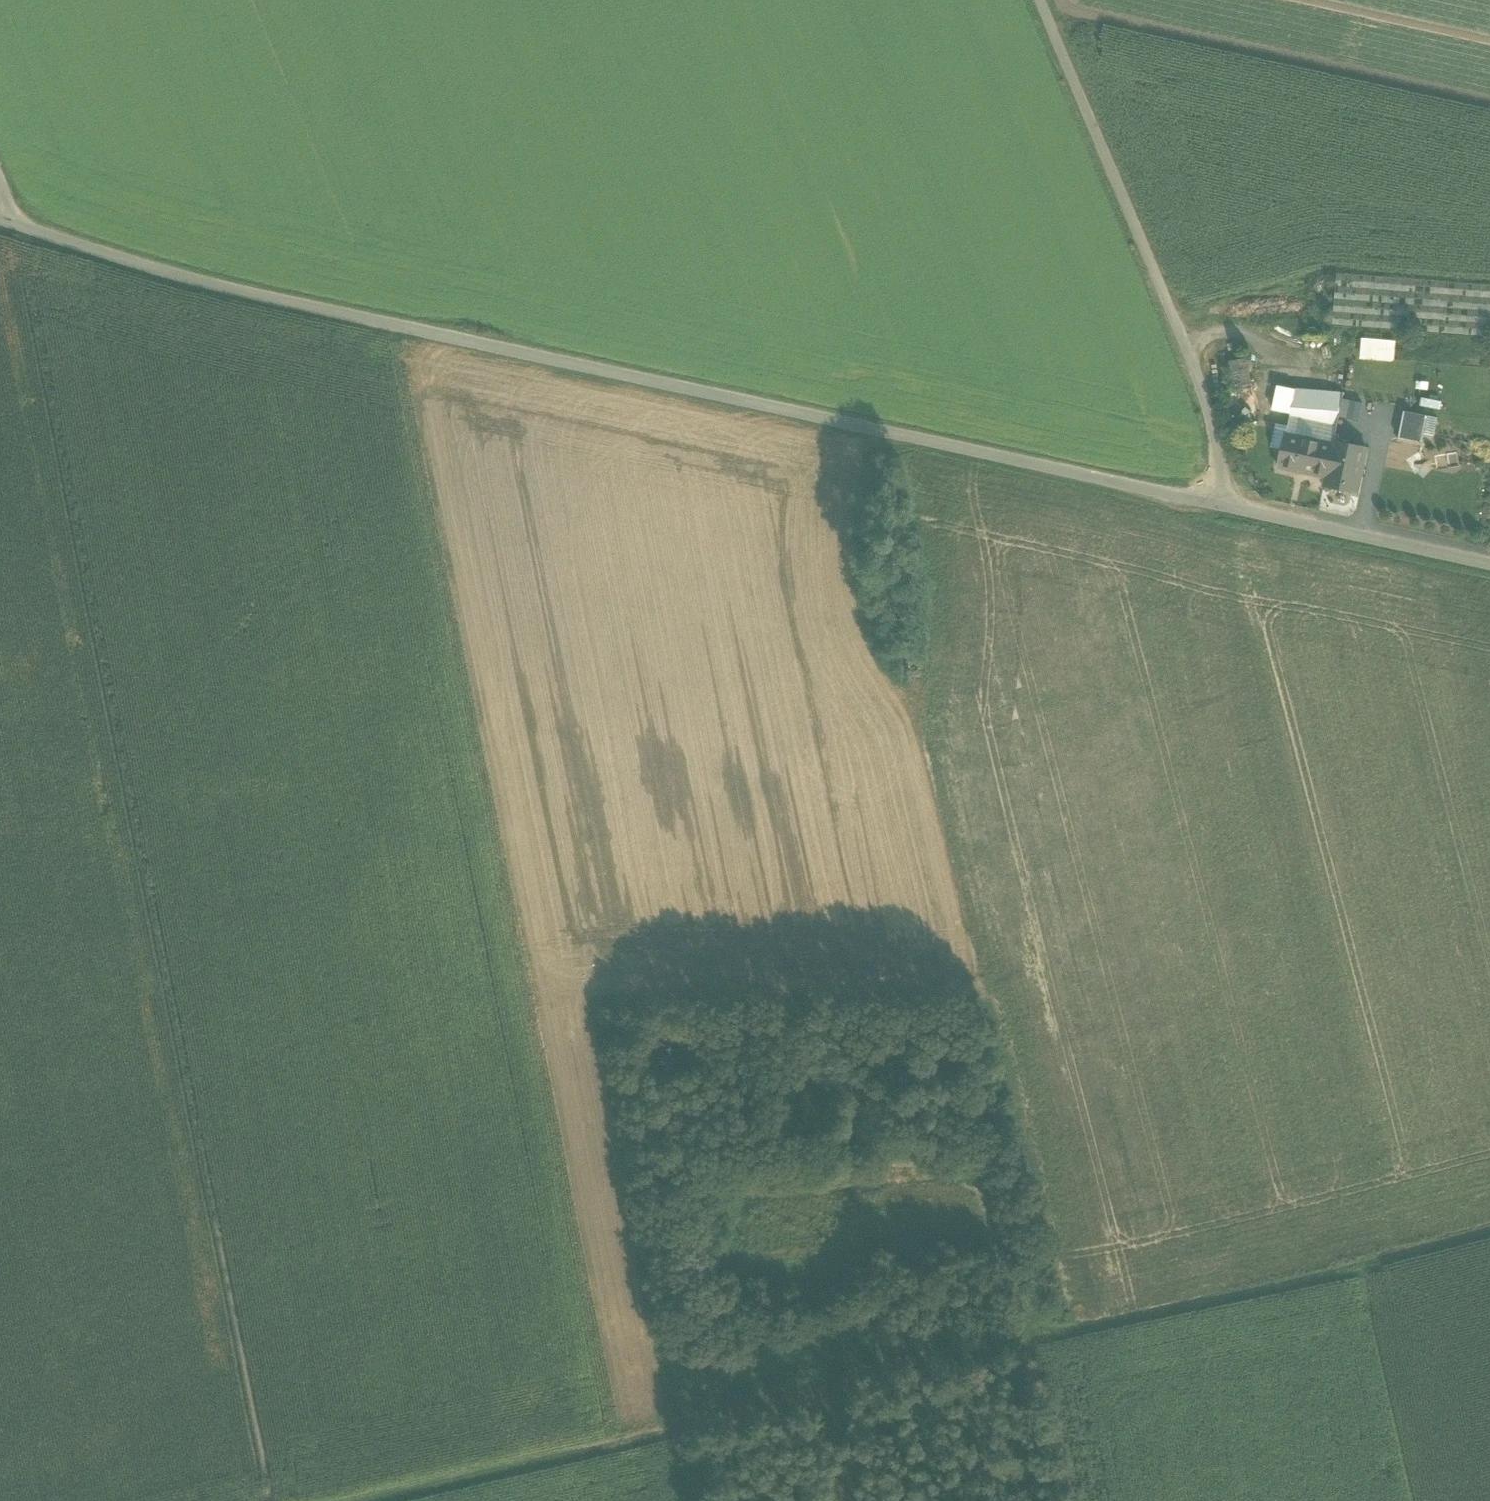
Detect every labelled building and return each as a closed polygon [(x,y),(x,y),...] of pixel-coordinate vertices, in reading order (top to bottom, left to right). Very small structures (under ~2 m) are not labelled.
[(1391,360),(1394,343),(1365,341),(1362,357),(1391,360)] [(1246,359),(1228,363),(1240,424),(1258,420),(1246,359)] [(1331,395),(1296,389),(1290,415),(1328,423),(1331,395)] [(1343,397),(1331,395),(1328,423),(1337,425),(1343,397)] [(1427,416),(1404,412),(1398,439),(1422,444),(1427,416)] [(1328,423),(1290,415),(1288,427),(1287,433),(1334,443),(1334,442),(1337,425),(1328,423)] [(1287,433),(1288,427),(1276,425),(1271,447),(1283,449),(1287,433)] [(1334,443),(1287,433),(1283,449),(1279,468),(1326,478),(1334,443)] [(1367,450),(1334,442),(1334,443),(1326,478),(1325,485),(1358,492),(1367,450)] [(1392,466),(1403,469),(1406,455),(1395,453),(1392,466)]
